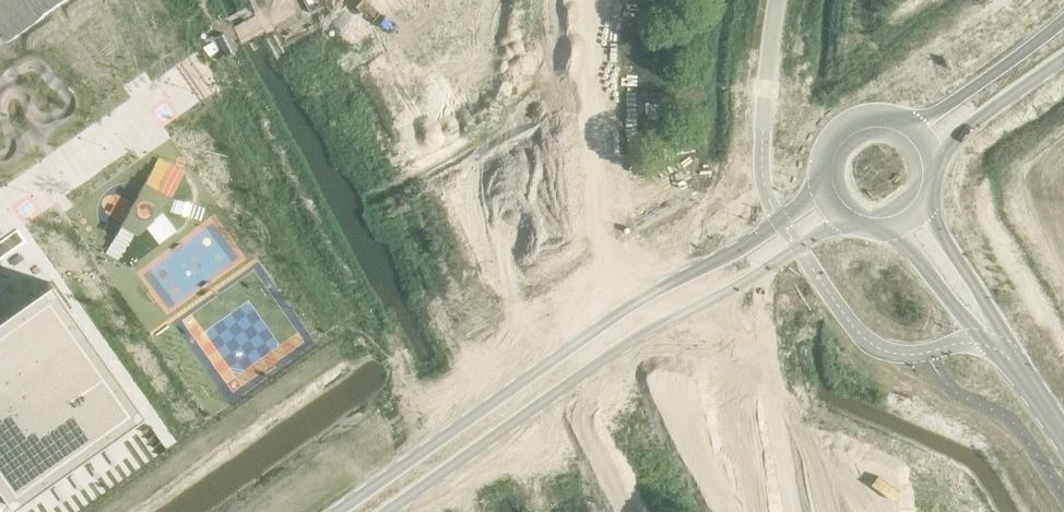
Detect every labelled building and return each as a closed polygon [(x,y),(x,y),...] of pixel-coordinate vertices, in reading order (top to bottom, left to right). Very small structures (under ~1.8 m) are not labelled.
[(0,315),(0,492),(9,504),(9,505),(10,505),(11,505),(12,505),(141,414),(142,414),(142,413),(142,412),(142,411),(80,323),(51,282),(50,281),(49,281),(48,281),(47,282),(6,310),(0,315)]
